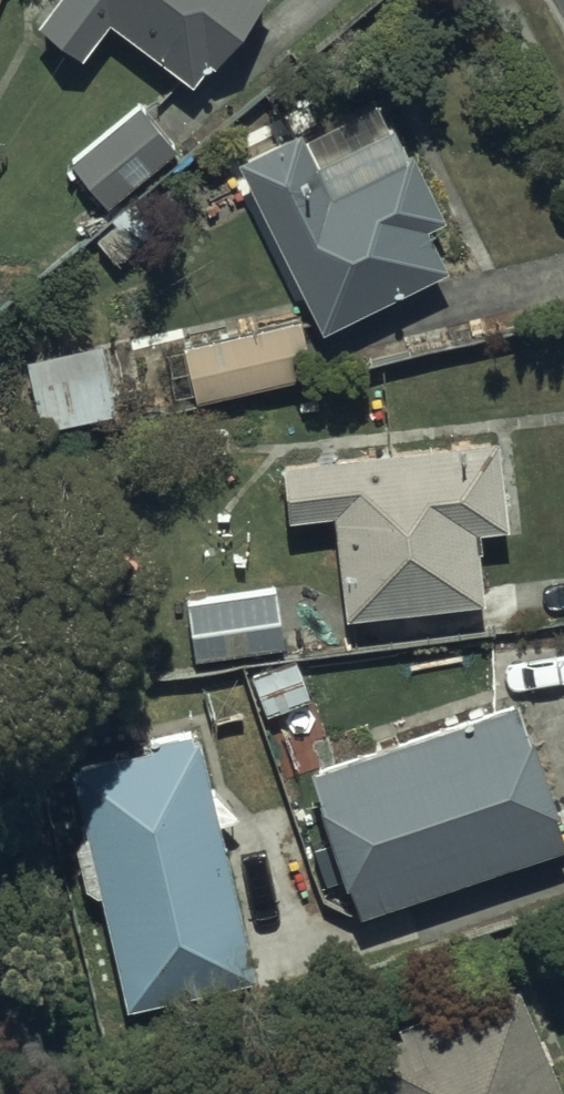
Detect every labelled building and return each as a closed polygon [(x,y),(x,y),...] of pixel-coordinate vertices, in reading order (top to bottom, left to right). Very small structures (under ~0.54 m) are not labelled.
[(27,10),(83,52),(113,12),(197,75),(254,0),(34,0),(27,10)] [(313,117),(299,109),(236,141),(322,312),(443,252),(422,208),(441,199),(383,82),(313,117)] [(181,140),(138,91),(69,149),(111,199),(181,140)] [(303,313),(188,335),(200,395),(315,374),(303,313)] [(107,327),(27,343),(41,412),(121,396),(107,327)] [(499,422),(282,440),(288,506),(337,502),(345,602),(486,590),(480,512),(507,510),(499,422)] [(276,579),(188,592),(196,649),(284,636),(276,579)] [(313,752),(362,897),(563,830),(563,815),(520,683),(313,752)] [(197,720),(68,752),(127,988),(255,956),(197,720)] [(366,1034),(390,1093),(563,1093),(563,1060),(527,969),(366,1034)]
